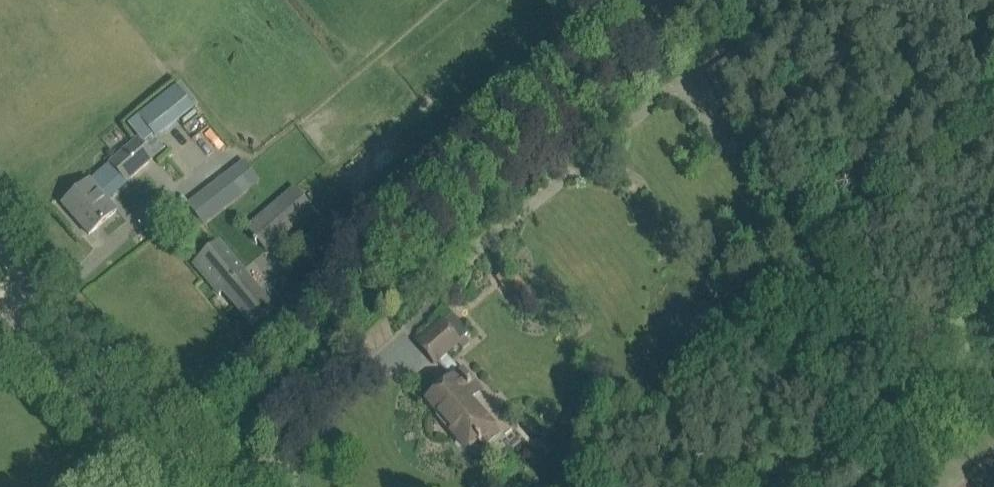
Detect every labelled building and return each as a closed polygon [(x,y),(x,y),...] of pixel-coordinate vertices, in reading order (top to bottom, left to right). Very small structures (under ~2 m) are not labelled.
[(137,139),(110,162),(127,181),(154,158),(137,139)] [(232,170),(187,205),(203,225),(248,190),(232,170)] [(90,180),(77,191),(62,204),(89,234),(116,210),(90,180)] [(317,212),(295,186),(246,227),(268,253),(317,212)] [(361,224),(341,242),(357,260),(377,242),(361,224)] [(253,326),(268,313),(274,308),(219,242),(197,260),(213,279),(209,282),(219,295),(223,292),(253,326)] [(531,293),(510,266),(495,277),(516,305),(531,293)] [(462,339),(461,338),(469,331),(453,313),(419,344),(436,362),(438,361),(454,377),(427,400),(439,414),(444,410),(458,425),(451,431),(465,448),(476,438),(479,443),(481,441),(484,445),(493,437),(502,429),(471,393),(480,385),(464,366),(460,369),(446,353),(462,339)]
